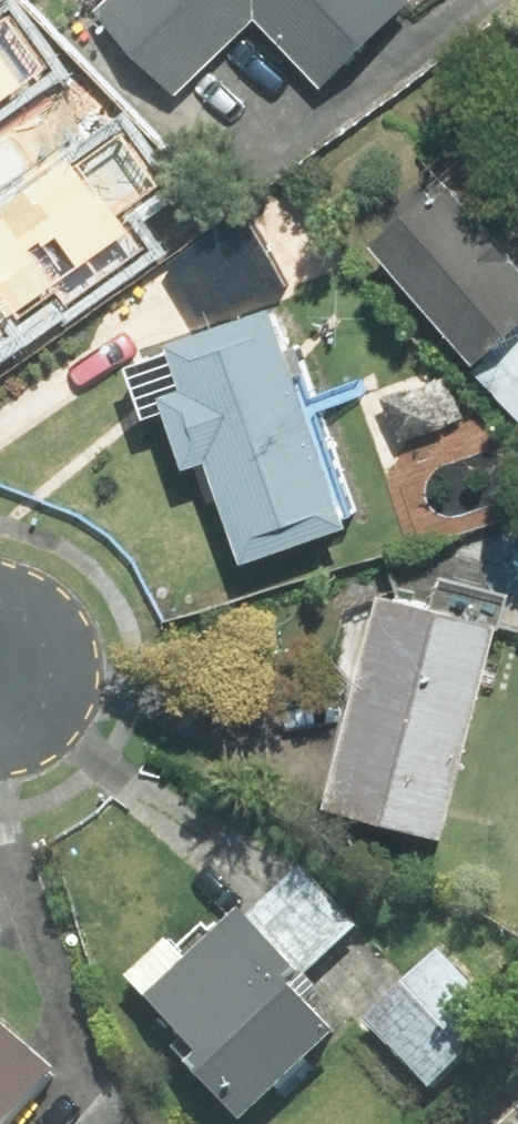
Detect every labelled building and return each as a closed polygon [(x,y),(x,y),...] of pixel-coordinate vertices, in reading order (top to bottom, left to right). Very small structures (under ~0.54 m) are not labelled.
[(97,14),(172,90),(247,16),(319,89),(409,0),(111,0),(97,14)] [(52,76),(0,14),(0,120),(52,76)] [(0,189),(0,255),(39,302),(75,273),(90,290),(183,214),(97,110),(0,189)] [(517,425),(517,273),(440,181),(364,245),(517,425)] [(0,308),(0,328),(10,320),(0,308)] [(237,560),(337,526),(263,313),(163,347),(178,391),(157,398),(181,467),(202,459),(237,560)] [(320,810),(436,841),(501,591),(434,574),(424,611),(375,599),(343,609),(330,654),(352,689),(320,810)] [(295,869),(237,922),(289,979),(347,926),(295,869)] [(237,922),(184,971),(163,948),(122,986),(180,1048),(168,1060),(229,1123),(243,1123),(325,1047),(276,996),(292,981),(289,979),(237,922)] [(439,953),(362,1026),(426,1093),(503,1020),(439,953)] [(49,1076),(0,1034),(0,1123),(7,1123),(49,1076)]
